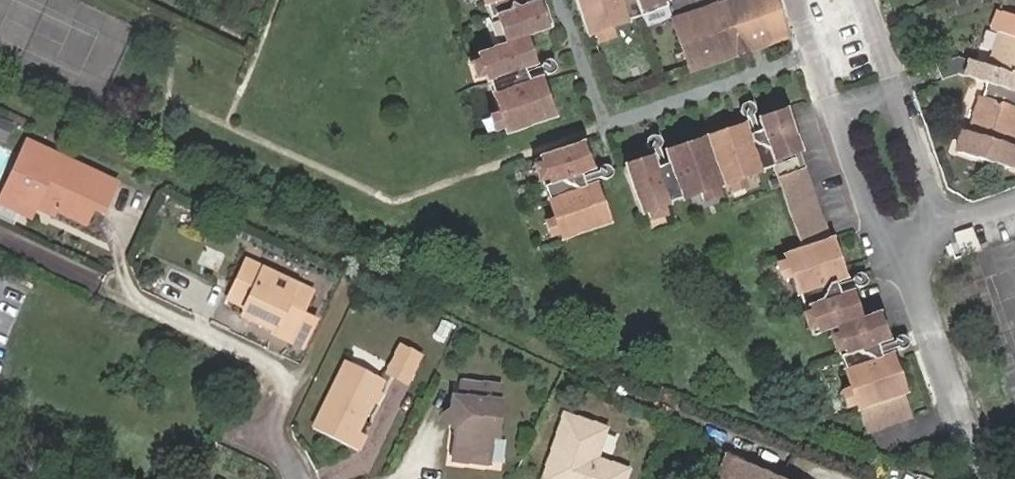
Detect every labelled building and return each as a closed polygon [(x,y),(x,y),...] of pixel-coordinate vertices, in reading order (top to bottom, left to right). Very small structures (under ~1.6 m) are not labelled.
[(537,1),(525,5),(523,0),(484,0),(500,45),(477,54),(478,59),(485,76),(498,112),(504,129),(506,135),(553,118),(541,84),(538,77),(526,81),(522,70),(534,65),(533,62),(523,37),(548,28),(537,1)] [(589,37),(593,35),(610,29),(640,18),(637,11),(665,1),(664,0),(575,0),(589,37)] [(720,23),(677,38),(689,72),(788,38),(776,3),(762,8),(730,19),(724,0),(714,4),(720,23)] [(762,8),(759,0),(726,0),(724,0),(730,19),(762,8)] [(637,11),(640,18),(667,8),(665,1),(637,11)] [(714,4),(671,19),(677,38),(720,23),(714,4)] [(996,12),(990,31),(997,33),(987,67),(968,61),(964,77),(987,83),(1014,92),(1014,17),(996,12)] [(610,29),(593,35),(596,44),(614,38),(610,29)] [(485,76),(478,59),(468,63),(474,80),(485,76)] [(964,77),(968,61),(960,59),(939,66),(944,81),(960,76),(964,77)] [(987,83),(982,99),(978,98),(967,132),(960,130),(954,152),(1009,170),(1014,149),(1014,147),(1010,146),(1014,127),(1014,109),(1014,105),(1014,92),(987,83)] [(836,269),(842,268),(783,108),(767,114),(755,119),(759,131),(747,136),(743,123),(668,149),(661,152),(665,164),(653,168),(649,156),(642,158),(621,166),(639,213),(643,212),(661,206),(696,193),(715,187),(725,183),(742,177),(773,166),(780,187),(789,211),(802,248),(786,254),(801,294),(806,308),(807,312),(813,328),(815,334),(833,328),(834,333),(841,351),(842,355),(847,368),(841,369),(848,388),(854,405),(856,410),(858,410),(866,433),(911,417),(903,395),(906,394),(896,363),(887,367),(884,356),(879,358),(873,361),(858,354),(863,340),(855,321),(840,325),(832,304),(819,299),(825,286),(834,282),(840,280),(836,269)] [(493,133),(504,129),(498,112),(487,116),(493,133)] [(0,120),(0,139),(6,142),(13,125),(0,120)] [(592,171),(589,164),(582,142),(537,158),(539,162),(537,162),(543,182),(548,198),(545,199),(551,217),(558,235),(559,241),(610,224),(597,187),(595,182),(583,186),(579,175),(592,171)] [(101,210),(113,183),(26,144),(1,199),(22,208),(25,202),(51,213),(53,208),(83,222),(91,205),(101,210)] [(543,182),(537,162),(530,165),(536,184),(543,182)] [(746,188),(742,177),(725,183),(729,194),(746,188)] [(715,187),(696,193),(700,204),(718,198),(715,187)] [(661,206),(643,212),(647,222),(665,216),(661,206)] [(549,239),(558,235),(551,217),(543,220),(549,239)] [(979,226),(962,232),(963,234),(965,240),(982,234),(979,226)] [(969,251),(970,252),(986,246),(982,234),(965,240),(969,251)] [(801,294),(786,254),(781,255),(782,260),(774,263),(781,281),(790,279),(796,295),(801,294)] [(300,313),(312,291),(249,259),(230,298),(247,307),(246,311),(275,326),(273,330),(275,330),(289,337),(300,313)] [(845,278),(842,268),(836,269),(840,280),(845,278)] [(837,294),(836,293),(834,282),(825,286),(819,299),(832,304),(840,325),(855,321),(860,319),(850,290),(837,294)] [(813,328),(807,312),(800,314),(806,331),(813,328)] [(289,337),(275,330),(273,334),(302,348),(315,321),(300,313),(289,337)] [(875,346),(888,342),(878,313),(860,319),(855,321),(863,340),(858,354),(873,361),(879,358),(875,346)] [(841,351),(834,333),(826,335),(833,354),(841,351)] [(417,354),(396,344),(384,371),(404,381),(417,354)] [(887,367),(896,363),(892,353),(884,356),(887,367)] [(359,428),(382,378),(345,360),(312,427),(357,448),(365,431),(359,428)] [(496,439),(498,421),(495,414),(496,400),(501,401),(503,385),(460,380),(459,396),(453,396),(451,408),(456,414),(450,460),(487,464),(490,439),(496,439)] [(854,405),(848,388),(839,391),(845,408),(854,405)] [(560,414),(558,420),(576,425),(578,419),(560,414)] [(539,478),(559,478),(560,475),(567,477),(566,478),(620,478),(624,468),(593,458),(601,427),(591,424),(578,419),(576,425),(558,420),(539,478)] [(712,478),(778,478),(722,453),(712,478)]
